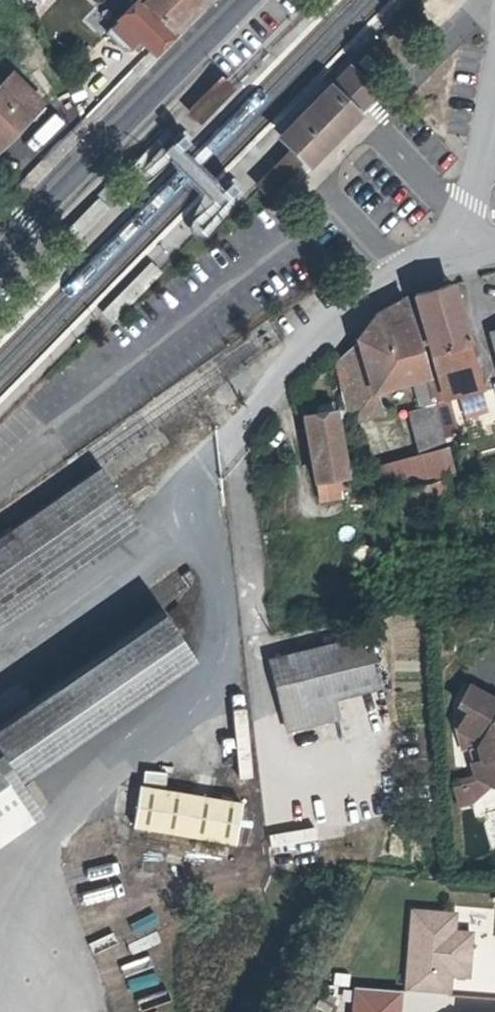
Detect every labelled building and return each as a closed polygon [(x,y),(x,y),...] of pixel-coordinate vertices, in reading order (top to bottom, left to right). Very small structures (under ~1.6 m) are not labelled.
[(171,29),(143,2),(141,0),(137,0),(109,30),(128,49),(138,39),(150,51),(171,29)] [(143,2),(171,29),(199,0),(146,0),(143,2)] [(366,55),(357,63),(375,81),(384,72),(366,55)] [(270,126),(280,136),(347,68),(337,58),(270,126)] [(280,136),(305,161),(328,138),(344,122),(368,98),(373,93),(347,68),(280,136)] [(29,115),(42,102),(13,74),(0,87),(0,145),(29,115)] [(192,107),(199,115),(207,107),(222,89),(219,83),(199,100),(192,107)] [(47,107),(42,102),(29,115),(35,120),(47,107)] [(266,188),(285,172),(296,161),(288,154),(278,164),(263,183),(266,188)] [(97,195),(64,229),(77,240),(109,207),(97,195)] [(161,271),(149,260),(99,310),(112,323),(161,271)] [(431,351),(467,340),(450,284),(414,294),(417,306),(421,318),(416,319),(421,340),(427,338),(428,343),(431,351)] [(373,315),(356,338),(411,323),(404,297),(373,315)] [(421,318),(417,306),(408,309),(419,346),(428,343),(427,338),(421,340),(416,319),(421,318)] [(411,323),(356,338),(356,339),(371,392),(374,391),(411,380),(420,408),(407,412),(418,454),(444,446),(419,355),(411,323)] [(381,412),(374,391),(371,392),(356,339),(334,361),(347,421),(381,412)] [(481,388),(467,340),(431,351),(444,398),(481,388)] [(315,491),(346,485),(334,412),(302,418),(315,491)] [(445,449),(444,446),(418,454),(378,464),(385,491),(451,473),(445,449)] [(385,491),(378,464),(358,470),(364,497),(385,491)] [(144,527),(130,509),(123,501),(95,466),(0,533),(0,626),(144,527)] [(457,492),(452,477),(398,492),(402,508),(457,492)] [(130,509),(152,492),(145,484),(123,501),(130,509)] [(348,493),(346,485),(315,491),(317,499),(348,493)] [(161,617),(0,724),(0,847),(37,822),(15,789),(193,663),(161,617)] [(378,687),(366,636),(267,661),(285,732),(337,720),(331,698),(378,687)] [(468,686),(458,706),(465,710),(455,731),(470,739),(473,733),(481,737),(476,749),(477,754),(480,763),(470,766),(475,781),(492,789),(494,788),(494,701),(468,686)] [(222,741),(224,774),(248,773),(247,740),(222,741)] [(468,755),(470,766),(480,763),(477,754),(476,749),(466,752),(468,755)] [(141,783),(163,788),(165,776),(144,771),(141,783)] [(233,844),(240,803),(140,786),(132,826),(233,844)] [(115,843),(118,826),(106,824),(103,841),(115,843)] [(466,975),(468,953),(450,951),(452,934),(454,914),(412,909),(404,986),(446,991),(448,973),(466,975)] [(450,951),(468,953),(470,936),(452,934),(450,951)]
